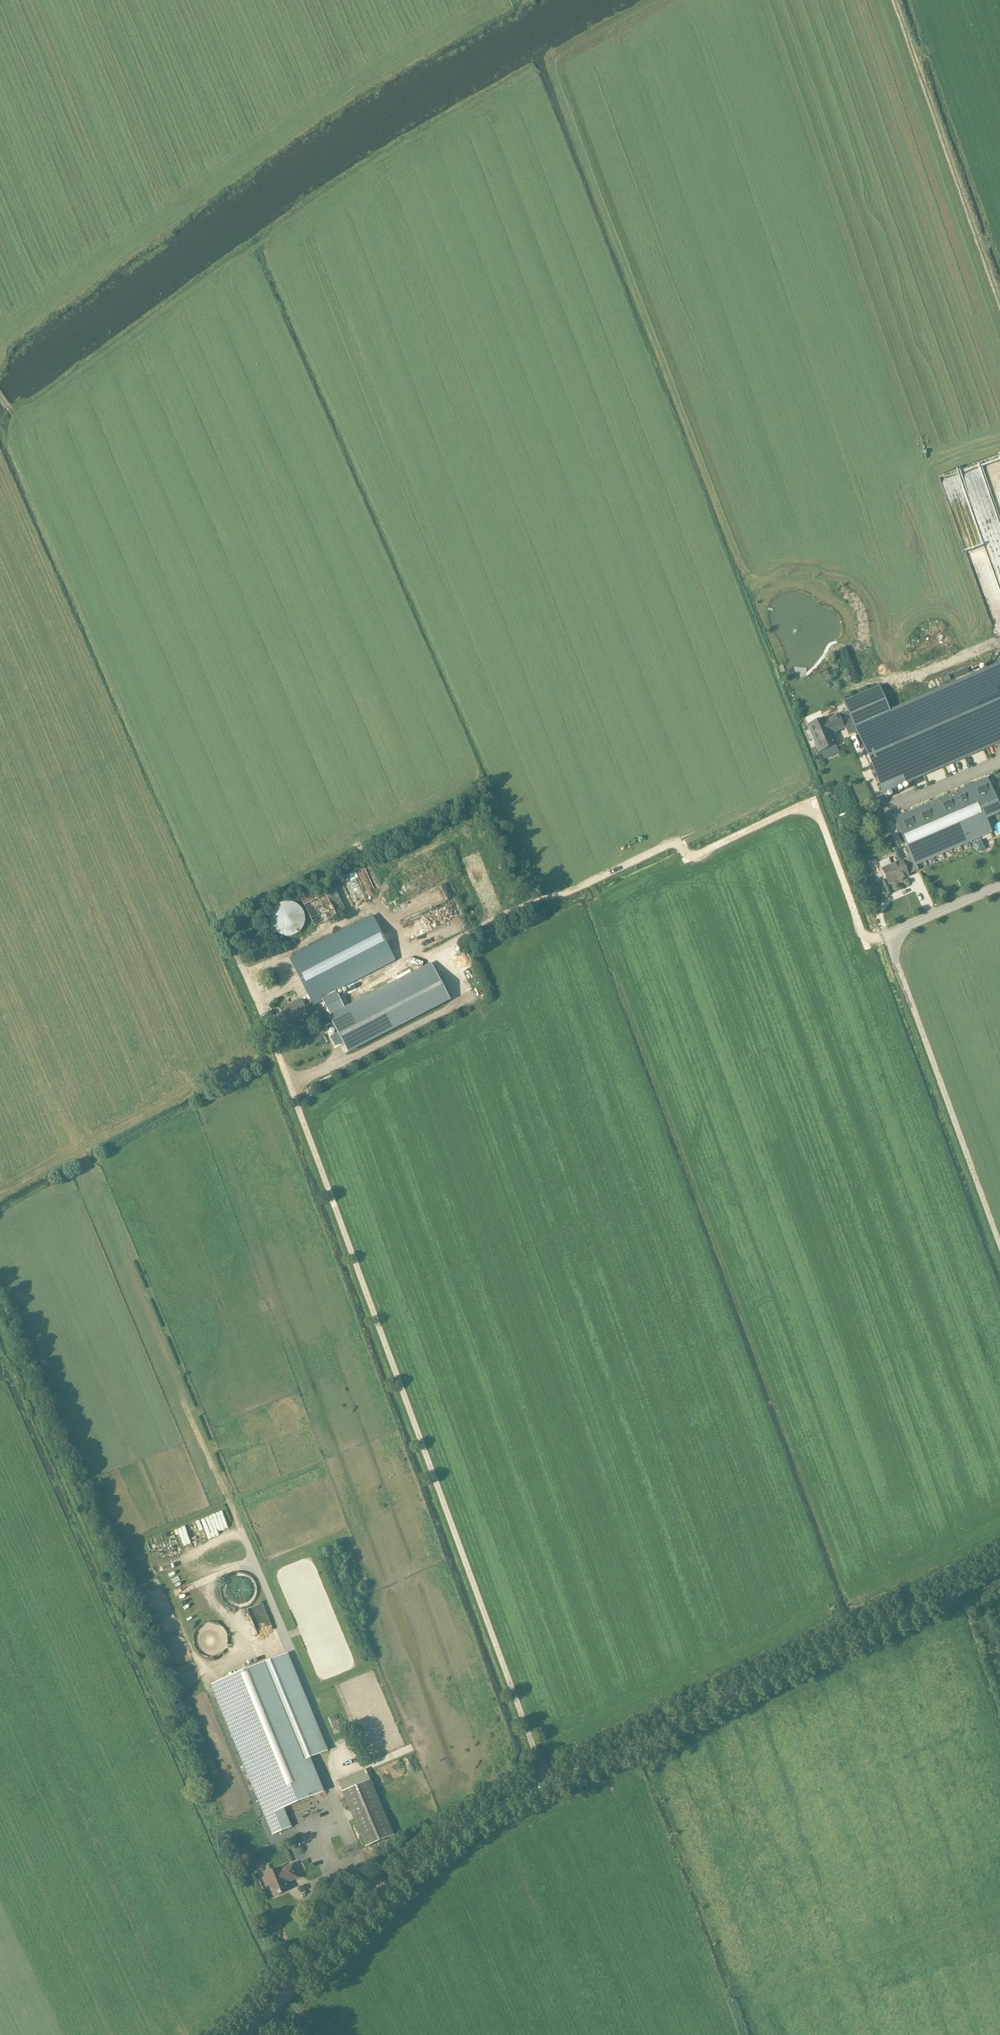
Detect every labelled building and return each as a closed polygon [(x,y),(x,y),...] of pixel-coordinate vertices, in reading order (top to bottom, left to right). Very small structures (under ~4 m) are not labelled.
[(845,703),(883,792),(999,741),(999,664),(890,712),(880,688),(845,703)] [(822,720),(806,727),(817,753),(833,746),(829,735),(841,729),(836,716),(823,722),(822,720)] [(971,766),(988,759),(984,750),(968,757),(971,766)] [(904,842),(911,858),(902,861),(882,870),(889,885),(908,876),(905,869),(914,865),(914,866),(969,842),(999,828),(999,811),(986,779),(894,819),(904,842)] [(355,888),(360,886),(355,873),(341,878),(346,889),(354,886),(355,888)] [(346,911),(331,881),(321,887),(324,892),(303,902),(315,927),(346,911)] [(449,886),(441,889),(446,899),(454,895),(449,886)] [(270,918),(270,920),(270,921),(271,923),(271,924),(271,925),(272,927),(273,928),(274,929),(275,931),(276,932),(277,933),(278,934),(279,934),(281,935),(282,936),(283,936),(285,936),(286,937),(288,937),(289,937),(291,936),(292,936),(294,935),(295,935),(297,934),(298,933),(299,932),(300,931),(301,930),(302,929),(303,928),(304,926),(304,925),(305,923),(305,922),(305,920),(305,919),(305,917),(305,916),(304,914),(304,913),(303,912),(303,910),(302,909),(301,908),(300,907),(299,906),(297,905),(296,904),(295,903),(293,903),(292,902),(290,902),(289,902),(287,902),(286,902),(284,902),(283,902),(281,903),(280,904),(279,904),(277,905),(276,906),(275,907),(274,908),(273,909),(272,911),(272,912),(271,914),(271,915),(270,916),(270,918)] [(312,1003),(312,1004),(323,999),(336,992),(396,961),(373,915),(289,959),(308,996),(300,1000),(281,1010),(288,1025),(307,1015),(304,1008),(312,1003)] [(449,1000),(431,965),(344,1009),(336,992),(323,999),(331,1016),(330,1017),(348,1052),(449,1000)] [(263,1602),(248,1609),(259,1635),(275,1629),(263,1602)] [(177,1649),(185,1648),(184,1637),(169,1639),(170,1646),(176,1645),(177,1649)] [(211,1684),(272,1834),(289,1827),(282,1809),(324,1792),(310,1758),(326,1751),(285,1653),(211,1684)] [(338,1781),(366,1847),(394,1835),(371,1779),(370,1780),(365,1769),(338,1781)] [(228,1845),(233,1857),(240,1854),(234,1842),(228,1845)] [(266,1874),(267,1876),(263,1878),(267,1886),(270,1884),(275,1895),(289,1890),(286,1882),(298,1877),(293,1865),(280,1870),(280,1868),(266,1874)]
